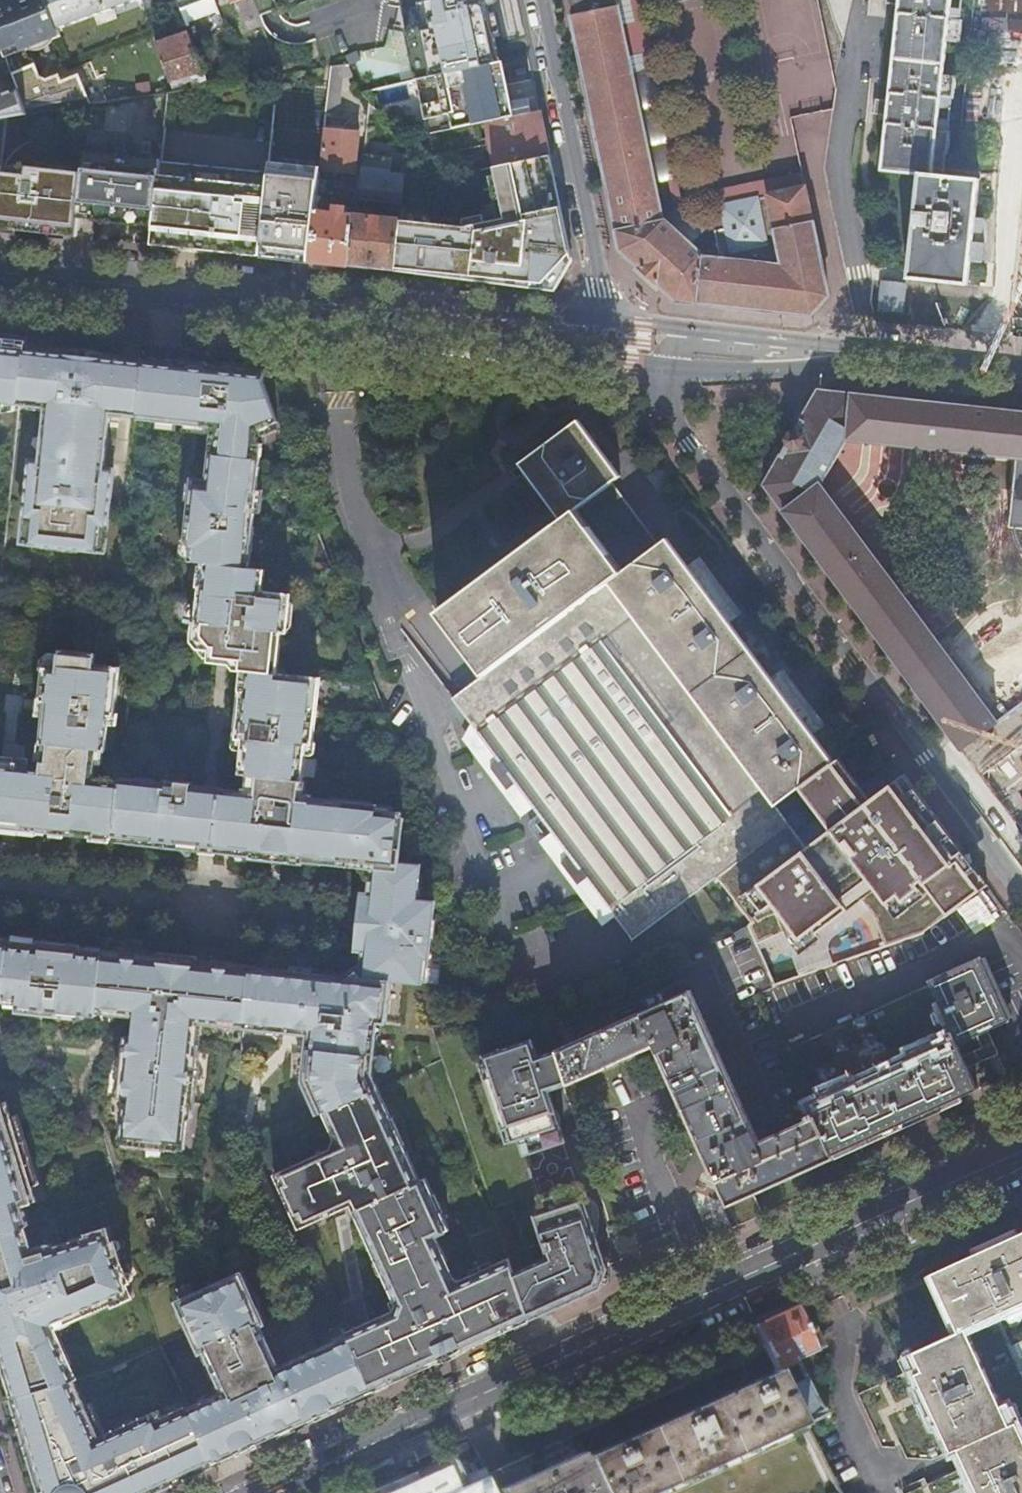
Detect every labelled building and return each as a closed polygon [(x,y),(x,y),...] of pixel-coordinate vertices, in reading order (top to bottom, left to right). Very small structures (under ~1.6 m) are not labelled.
[(16,92),(19,99),(25,115),(67,109),(91,106),(79,77),(61,83),(59,76),(46,81),(39,77),(32,61),(23,59),(21,53),(29,50),(52,41),(60,37),(57,30),(60,30),(59,29),(48,0),(0,0),(0,50),(3,58),(12,80),(16,92)] [(140,0),(48,0),(59,29),(140,0)] [(214,0),(177,0),(187,25),(219,13),(218,10),(214,0)] [(267,39),(252,0),(245,0),(232,5),(218,10),(219,13),(234,51),(267,39)] [(418,80),(500,63),(489,16),(487,4),(490,3),(492,0),(434,0),(402,7),(418,80)] [(813,316),(829,297),(813,222),(775,231),(781,266),(717,260),(705,259),(706,256),(703,256),(694,247),(695,244),(678,227),(675,230),(665,221),(626,39),(618,0),(569,0),(621,251),(652,279),(676,301),(813,316)] [(156,44),(171,83),(185,79),(190,77),(204,73),(190,34),(156,44)] [(705,259),(717,260),(718,249),(716,249),(714,248),(711,247),(709,245),(706,243),(704,242),(702,238),(700,235),(700,233),(698,231),(696,229),(694,226),(691,224),(688,223),(684,221),(681,220),(678,218),(675,216),(673,211),(671,205),(668,199),(635,38),(626,39),(665,221),(675,230),(678,227),(695,244),(694,247),(703,256),(706,256),(705,259)] [(12,80),(3,58),(0,59),(0,74),(3,82),(12,80)] [(496,166),(549,155),(546,141),(540,113),(526,115),(522,101),(508,103),(500,63),(418,80),(429,137),(487,124),(496,166)] [(332,67),(331,82),(348,86),(356,84),(349,65),(332,67)] [(210,87),(227,84),(223,75),(206,78),(210,87)] [(325,131),(343,133),(348,86),(331,82),(327,116),(325,131)] [(25,115),(19,99),(16,92),(0,97),(0,119),(7,118),(25,115)] [(390,122),(369,103),(365,141),(388,144),(390,122)] [(261,251),(261,257),(311,262),(318,197),(320,179),(327,116),(276,112),(269,175),(261,251)] [(325,131),(320,179),(329,179),(329,177),(340,178),(341,171),(356,173),(359,135),(343,133),(325,131)] [(797,181),(804,179),(795,135),(788,137),(797,181)] [(86,159),(159,166),(159,163),(160,160),(86,152),(86,159)] [(573,271),(557,191),(549,155),(496,166),(501,186),(493,187),(497,218),(465,230),(444,227),(442,255),(440,276),(555,288),(573,271)] [(80,214),(153,222),(159,166),(86,159),(84,180),(80,214)] [(373,162),(364,161),(362,177),(372,178),(373,162)] [(269,175),(159,163),(159,166),(151,246),(208,251),(230,254),(231,248),(261,251),(269,175)] [(44,176),(80,180),(81,174),(44,170),(44,176)] [(78,238),(80,214),(84,180),(80,180),(44,176),(42,183),(1,180),(0,189),(0,230),(41,234),(78,238)] [(775,231),(813,222),(804,179),(797,181),(795,181),(801,215),(762,223),(768,254),(718,249),(717,260),(781,266),(775,231)] [(318,197),(311,262),(334,265),(353,267),(358,216),(348,215),(348,201),(318,197)] [(1010,315),(1021,317),(1021,201),(1010,315)] [(358,216),(353,267),(376,270),(396,272),(398,250),(399,248),(401,221),(358,216)] [(399,248),(442,255),(444,227),(401,221),(399,248)] [(985,222),(974,221),(973,232),(981,232),(981,236),(983,236),(985,222)] [(261,251),(231,248),(230,254),(261,257),(261,251)] [(25,347),(0,344),(0,403),(19,405),(25,347)] [(110,413),(116,414),(122,359),(122,357),(94,354),(93,354),(25,347),(19,405),(19,406),(34,407),(35,403),(43,404),(43,408),(47,409),(46,421),(51,422),(48,447),(43,447),(41,463),(32,462),(26,519),(28,519),(26,531),(25,531),(24,542),(38,543),(38,538),(50,539),(49,544),(79,548),(79,542),(92,544),(91,549),(105,550),(106,539),(104,539),(106,527),(107,527),(113,470),(104,469),(110,413)] [(132,416),(137,361),(122,359),(116,414),(132,416)] [(139,416),(145,360),(138,359),(137,361),(132,416),(139,416)] [(264,384),(265,372),(218,367),(172,362),(145,360),(139,416),(214,424),(208,478),(207,485),(205,485),(202,510),(205,510),(203,521),(188,519),(186,538),(192,545),(191,562),(211,564),(248,568),(254,515),(257,490),(262,442),(257,441),(257,437),(259,427),(274,421),(278,420),(264,384)] [(818,393),(764,487),(960,751),(974,742),(997,725),(832,502),(821,487),(829,473),(839,455),(847,441),(1016,459),(1021,460),(1021,414),(818,393)] [(607,585),(657,543),(611,481),(619,475),(577,419),(519,463),(560,520),(607,585)] [(277,430),(274,421),(259,427),(257,437),(277,430)] [(1016,459),(1009,529),(1021,530),(1021,460),(1016,459)] [(207,485),(208,478),(193,476),(188,519),(203,521),(205,510),(202,510),(205,485),(207,485)] [(263,491),(257,490),(254,515),(260,515),(263,491)] [(1004,719),(840,496),(832,502),(997,725),(1004,719)] [(607,585),(560,520),(438,611),(484,675),(607,585)] [(657,543),(607,585),(775,806),(831,763),(816,742),(790,708),(767,677),(743,644),(706,595),(681,561),(664,539),(657,543)] [(272,571),(248,568),(211,564),(203,640),(208,648),(238,651),(237,665),(242,671),(256,673),(254,689),(250,692),(248,712),(255,713),(248,776),(255,777),(254,790),(250,790),(250,794),(198,788),(197,790),(175,788),(175,786),(160,784),(160,788),(146,787),(146,783),(121,780),(117,816),(115,836),(114,840),(130,841),(131,838),(151,839),(151,844),(182,847),(182,843),(203,845),(202,849),(236,853),(236,849),(255,850),(255,855),(308,860),(308,856),(327,858),(326,862),(343,864),(344,857),(363,859),(362,866),(369,883),(375,884),(374,897),(368,897),(363,896),(361,914),(365,914),(440,924),(442,903),(425,901),(428,867),(406,864),(411,820),(408,820),(409,815),(397,813),(384,812),(385,807),(336,802),(335,810),(317,808),(318,800),(319,797),(313,797),(308,796),(309,783),(313,745),(320,745),(327,680),(284,676),(289,633),(294,634),(299,596),(270,593),(272,571)] [(607,585),(484,675),(452,699),(459,707),(473,727),(500,764),(492,770),(508,791),(516,785),(534,810),(552,834),(564,850),(556,856),(578,886),(586,881),(615,919),(632,942),(715,878),(716,879),(788,824),(775,806),(607,585)] [(24,830),(24,826),(35,827),(34,832),(52,834),(53,829),(63,830),(63,835),(92,838),(92,833),(115,836),(117,816),(121,780),(121,771),(94,768),(97,740),(107,741),(110,706),(115,706),(121,658),(95,655),(96,644),(61,641),(58,669),(45,668),(41,702),(46,702),(52,702),(50,715),(44,714),(41,744),(45,744),(42,772),(25,770),(10,769),(10,765),(0,764),(0,828),(24,830)] [(521,818),(534,810),(516,785),(508,791),(492,770),(500,764),(473,727),(464,741),(481,763),(521,818)] [(980,883),(882,756),(862,770),(788,824),(716,879),(770,995),(826,977),(772,898),(853,839),(921,930),(980,883)] [(318,800),(317,808),(335,810),(336,802),(318,800)] [(602,928),(615,919),(586,881),(578,886),(556,856),(564,850),(552,834),(540,843),(602,928)] [(363,859),(344,857),(343,864),(362,866),(363,859)] [(438,937),(440,924),(365,914),(365,917),(363,929),(438,937)] [(436,959),(438,937),(363,929),(363,933),(359,932),(357,950),(362,951),(368,952),(367,965),(361,964),(354,969),(362,979),(390,982),(428,987),(431,959),(436,959)] [(105,952),(0,941),(0,1002),(4,1003),(4,1005),(18,1007),(18,1013),(57,1017),(57,1012),(79,1014),(97,1016),(98,1013),(105,952)] [(245,1028),(251,968),(105,952),(98,1013),(137,1017),(134,1040),(127,1039),(120,1098),(128,1099),(123,1143),(185,1149),(189,1119),(193,1120),(200,1046),(197,1046),(199,1023),(203,1024),(245,1028)] [(784,1051),(832,1156),(909,1121),(976,1091),(965,1066),(956,1047),(984,1035),(1008,1024),(979,960),(926,982),(928,987),(784,1051)] [(344,977),(251,968),(245,1028),(309,1035),(303,1083),(318,1116),(322,1114),(378,1090),(371,1075),(377,1022),(386,1023),(390,982),(362,979),(354,969),(344,977)] [(728,1205),(753,1194),(833,1158),(832,1156),(784,1051),(774,1030),(771,1030),(808,1114),(805,1116),(806,1121),(758,1142),(689,992),(557,1051),(558,1055),(567,1084),(654,1046),(728,1205)] [(79,1022),(79,1014),(57,1012),(57,1017),(57,1019),(79,1022)] [(558,1055),(557,1051),(538,1057),(533,1040),(504,1050),(493,1054),(495,1059),(487,1062),(482,1063),(503,1130),(508,1128),(513,1140),(513,1141),(519,1139),(525,1155),(565,1142),(559,1125),(557,1125),(552,1111),(555,1110),(548,1091),(567,1084),(558,1055)] [(378,1090),(322,1114),(335,1142),(331,1151),(274,1177),(281,1192),(287,1193),(296,1211),(292,1216),(298,1231),(343,1210),(340,1206),(353,1201),(362,1221),(358,1223),(399,1315),(374,1326),(398,1381),(424,1369),(461,1352),(530,1321),(529,1320),(514,1273),(509,1260),(457,1283),(456,1288),(448,1291),(437,1266),(446,1263),(434,1237),(447,1231),(429,1190),(423,1192),(378,1090)] [(29,1225),(23,1205),(37,1201),(24,1157),(19,1145),(6,1101),(0,1103),(0,1234),(29,1225)] [(513,1140),(508,1128),(503,1130),(507,1142),(513,1140)] [(584,1199),(579,1183),(538,1196),(543,1212),(535,1215),(549,1257),(514,1273),(529,1320),(530,1321),(579,1299),(600,1289),(607,1269),(589,1214),(586,1215),(582,1200),(584,1199)] [(753,1194),(728,1205),(738,1227),(752,1220),(762,1216),(753,1194)] [(340,1206),(343,1210),(350,1207),(358,1223),(362,1221),(353,1201),(340,1206)] [(29,1225),(0,1234),(0,1353),(13,1397),(74,1379),(68,1365),(64,1366),(60,1353),(65,1352),(52,1322),(67,1315),(69,1320),(113,1300),(114,1302),(131,1295),(125,1281),(122,1282),(119,1275),(125,1272),(120,1261),(116,1249),(110,1250),(108,1243),(111,1242),(106,1228),(88,1233),(89,1236),(46,1249),(38,1223),(29,1225)] [(966,1249),(969,1256),(934,1272),(949,1306),(946,1307),(889,1332),(903,1368),(885,1376),(882,1370),(869,1376),(869,1378),(856,1384),(894,1473),(903,1492),(1021,1492),(1021,1434),(1020,1435),(1015,1425),(1012,1417),(1007,1420),(965,1324),(1010,1303),(1021,1298),(1021,1223),(966,1249)] [(969,1256),(966,1249),(928,1265),(946,1307),(949,1306),(934,1272),(969,1256)] [(454,1282),(446,1263),(437,1266),(448,1291),(456,1288),(457,1283),(454,1282)] [(345,1405),(371,1393),(347,1338),(278,1369),(259,1327),(264,1325),(241,1277),(177,1306),(199,1353),(203,1351),(222,1393),(226,1402),(217,1406),(238,1453),(255,1446),(284,1433),(316,1418),(345,1405)] [(1010,1303),(1013,1309),(1021,1305),(1021,1298),(1010,1303)] [(751,1328),(762,1350),(763,1352),(773,1371),(815,1351),(795,1308),(772,1318),(751,1328)] [(374,1326),(372,1321),(344,1333),(347,1338),(371,1393),(393,1383),(398,1381),(374,1326)] [(71,1364),(65,1352),(60,1353),(64,1366),(68,1365),(71,1364)] [(833,1490),(801,1426),(787,1399),(773,1371),(763,1352),(681,1389),(571,1438),(596,1492),(597,1492),(826,1492),(833,1490)] [(74,1379),(13,1397),(42,1492),(150,1492),(168,1485),(198,1471),(208,1467),(212,1465),(187,1409),(186,1408),(163,1418),(159,1410),(132,1422),(134,1428),(126,1431),(124,1426),(106,1434),(108,1439),(102,1442),(74,1379)] [(787,1399),(801,1426),(822,1415),(808,1388),(787,1399)] [(187,1409),(212,1465),(238,1453),(217,1406),(226,1402),(222,1393),(187,1409)] [(596,1492),(571,1438),(570,1437),(483,1476),(487,1485),(490,1492),(596,1492)] [(483,1476),(455,1492),(444,1467),(387,1492),(491,1492),(483,1476)]
